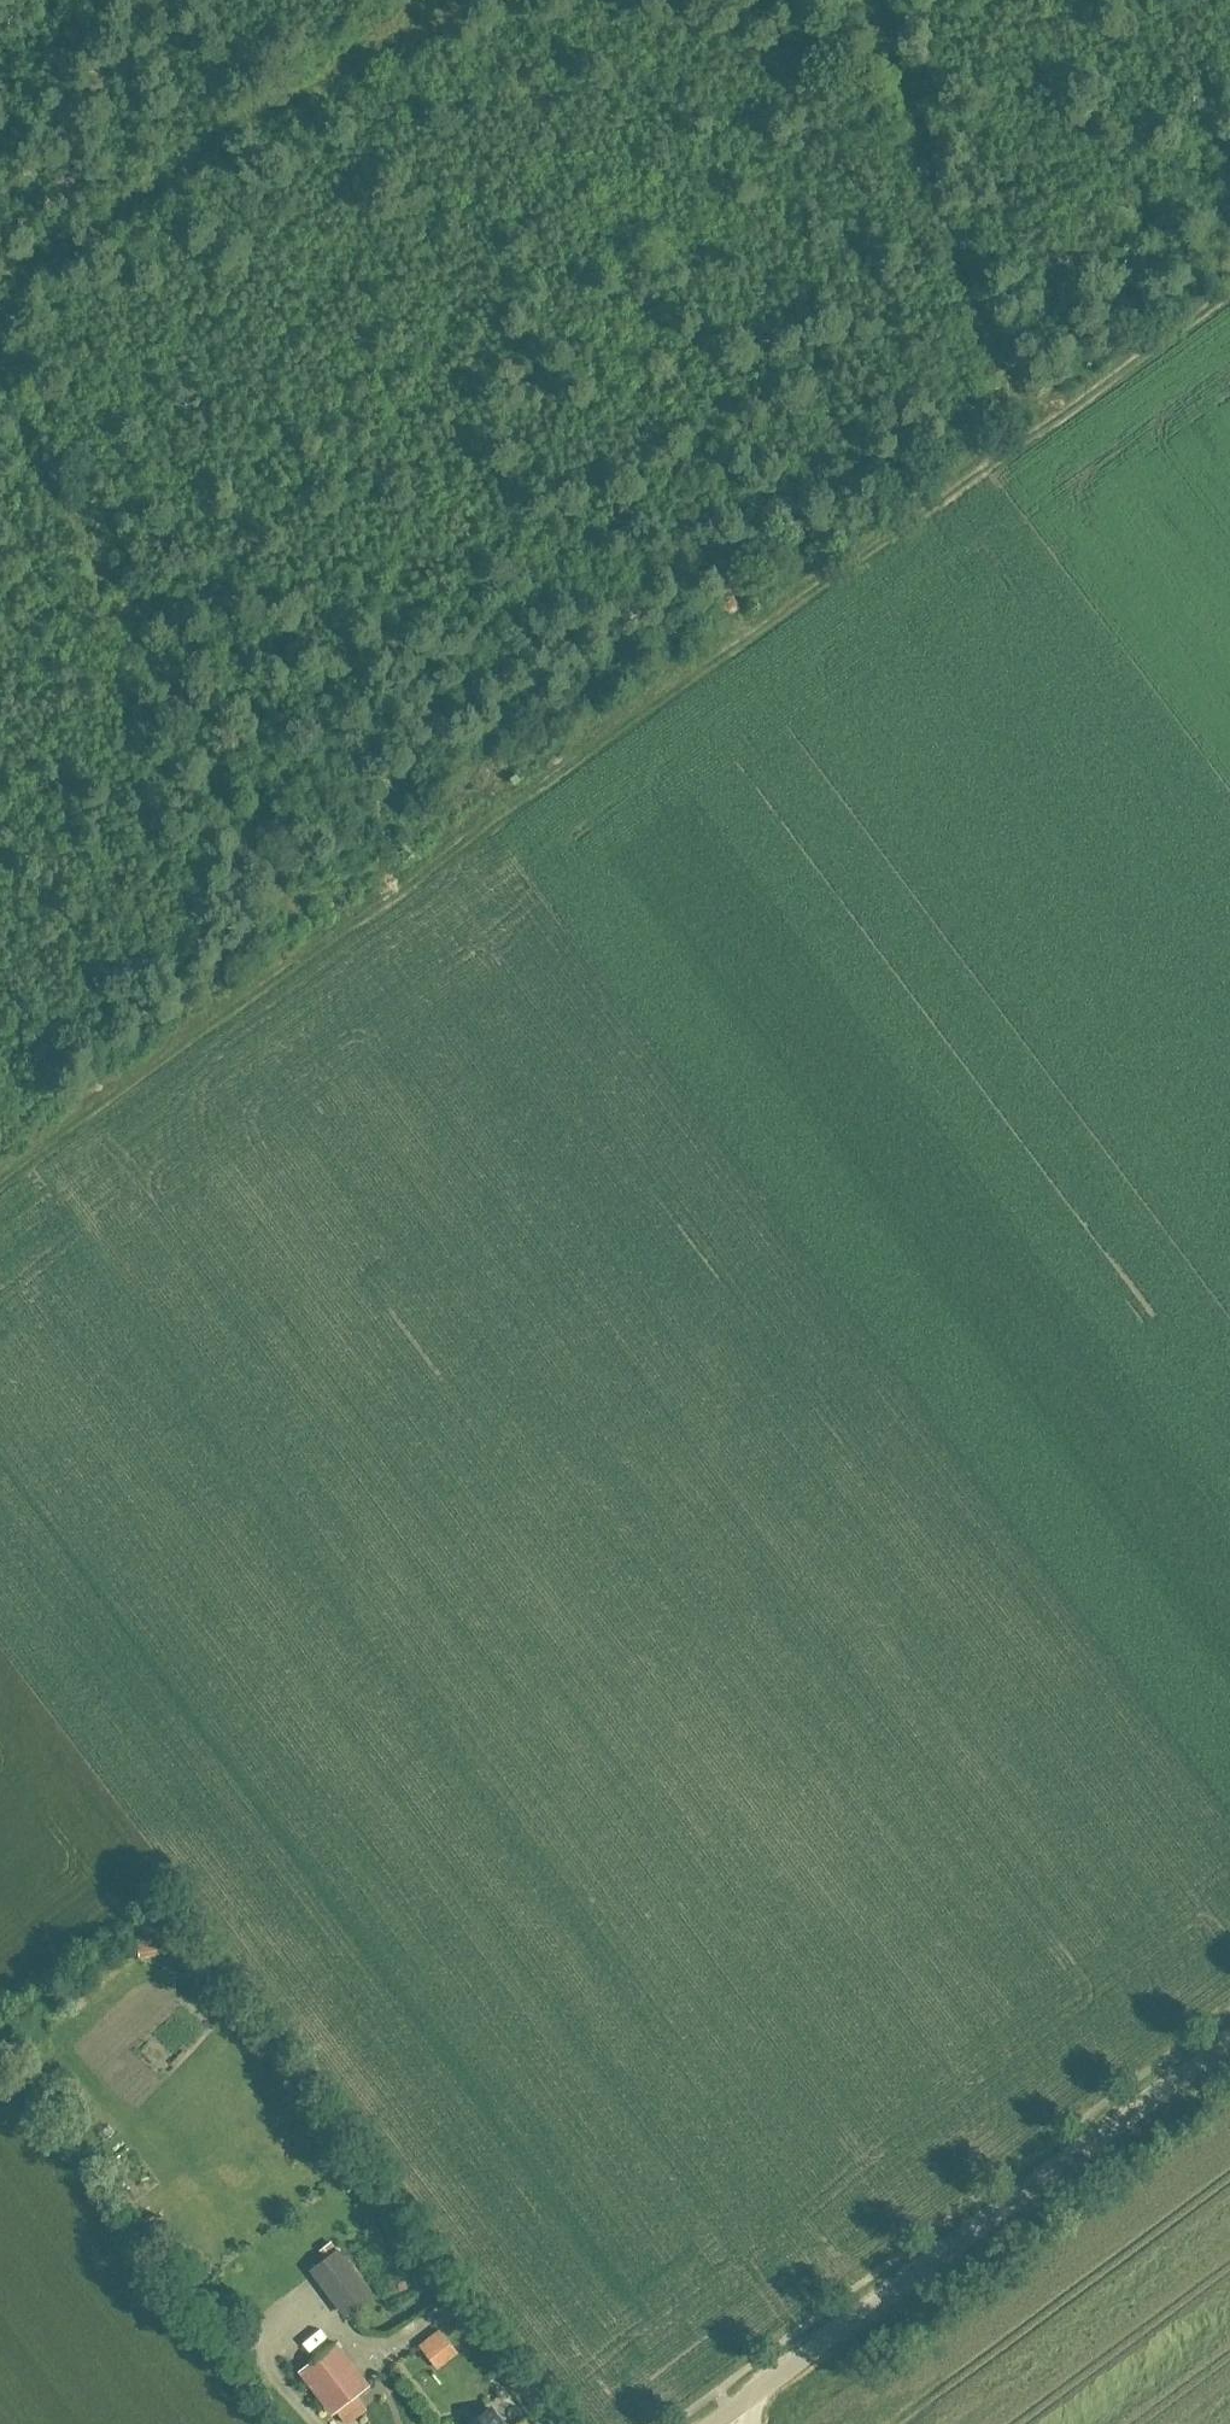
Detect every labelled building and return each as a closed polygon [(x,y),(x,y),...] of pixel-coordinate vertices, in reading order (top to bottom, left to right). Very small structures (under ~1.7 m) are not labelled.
[(143,1945),(144,1958),(166,1956),(165,1942),(143,1945)] [(343,2251),(314,2271),(348,2320),(377,2300),(343,2251)] [(341,2338),(298,2375),(338,2420),(380,2384),(341,2338)] [(498,2410),(480,2423),(510,2423),(498,2410)]
